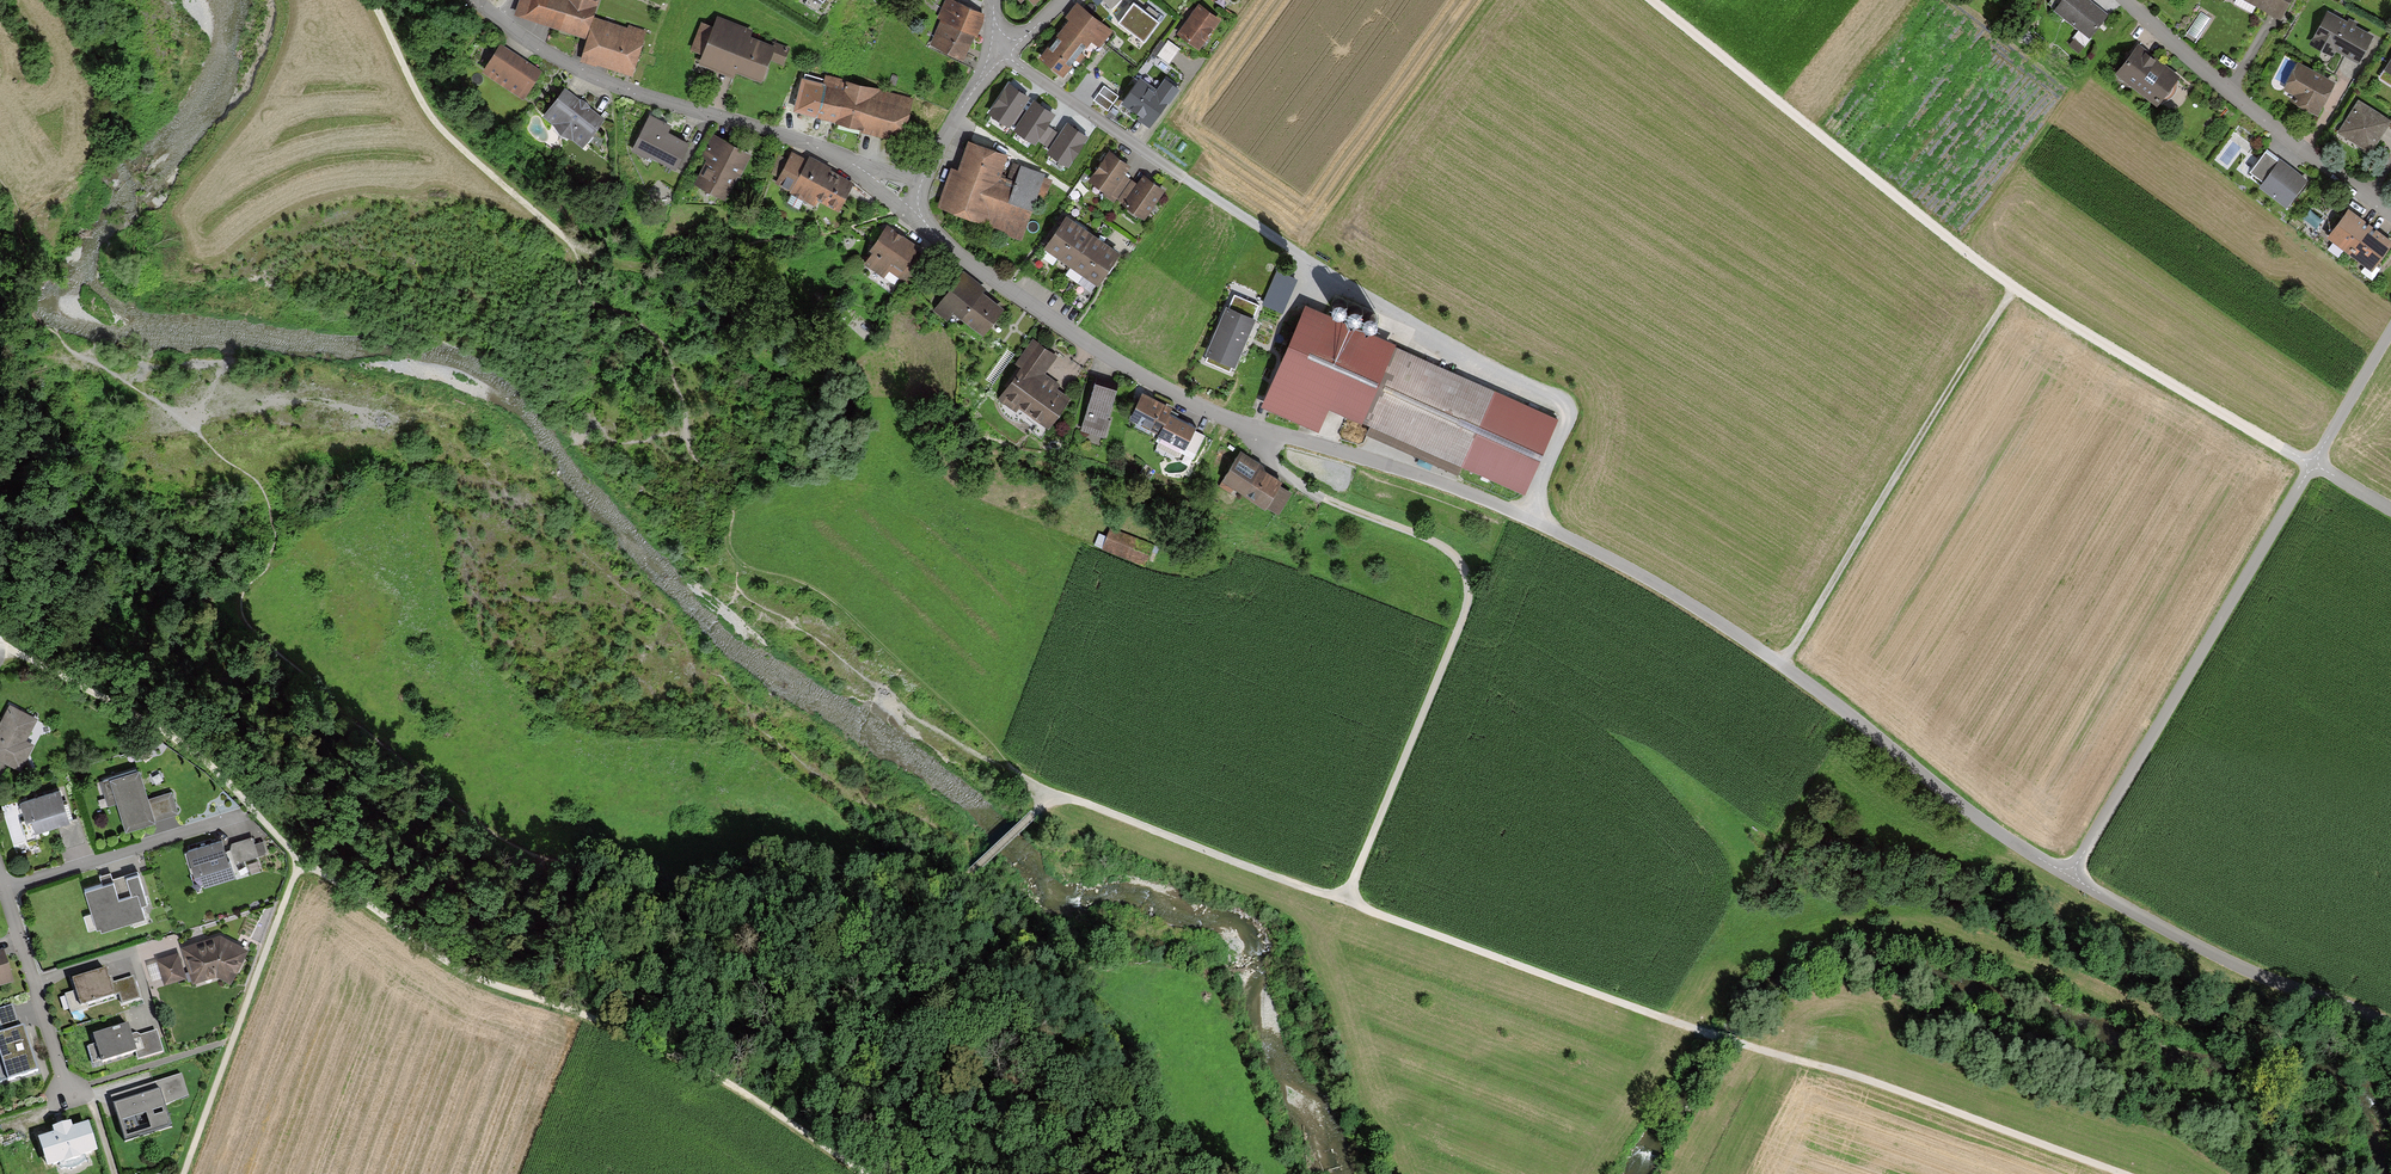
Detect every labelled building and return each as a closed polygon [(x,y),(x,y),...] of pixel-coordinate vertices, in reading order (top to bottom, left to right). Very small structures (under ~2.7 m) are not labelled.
[(597,0),(519,0),(514,16),(586,38),(592,16),(597,0)] [(951,0),(944,0),(936,19),(940,21),(930,45),(961,58),(971,34),(975,36),(984,14),(951,0)] [(1111,9),(1120,0),(1103,0),(1111,9)] [(2053,9),(2089,35),(2105,14),(2086,0),(2060,0),(2053,9)] [(2278,17),(2286,0),(2243,0),(2278,17)] [(1134,2),(1119,21),(1144,41),(1159,21),(1134,2)] [(1110,30),(1077,4),(1066,18),(1069,20),(1040,58),(1062,75),(1074,58),(1079,62),(1093,44),(1097,47),(1110,30)] [(1219,21),(1199,7),(1178,36),(1197,50),(1219,21)] [(2345,22),(2325,11),(2308,44),(2329,55),(2333,47),(2355,59),(2369,34),(2352,25),(2354,21),(2347,18),(2345,22)] [(644,32),(592,16),(586,38),(579,60),(631,75),(644,32)] [(761,83),(768,62),(781,67),(787,51),(774,46),(773,48),(747,39),(749,32),(715,19),(711,28),(699,24),(689,52),(701,56),(698,65),(732,78),(733,73),(761,83)] [(1159,55),(1171,63),(1182,48),(1170,40),(1159,55)] [(2176,74),(2135,44),(2113,74),(2154,104),(2176,74)] [(540,74),(499,48),(483,74),(523,100),(540,74)] [(2383,71),(2390,75),(2390,57),(2383,71)] [(2331,81),(2296,63),(2283,89),(2294,94),(2290,102),(2315,114),(2331,81)] [(793,112),(836,122),(846,82),(847,80),(825,75),(823,83),(801,78),(793,112)] [(1149,126),(1176,87),(1165,79),(1157,91),(1139,79),(1123,104),(1137,114),(1135,117),(1149,126)] [(846,82),(836,122),(835,124),(861,130),(860,132),(901,142),(912,99),(846,82)] [(1030,96),(1009,82),(989,113),(1010,127),(1012,123),(1022,108),(1030,96)] [(1118,95),(1104,85),(1094,100),(1108,110),(1118,95)] [(602,118),(563,89),(542,117),(581,146),(602,118)] [(1055,113),(1033,99),(1026,110),(1016,125),(1013,129),(1034,143),(1037,139),(1047,125),(1055,113)] [(2388,119),(2356,100),(2336,133),(2367,152),(2388,119)] [(1016,125),(1026,110),(1022,108),(1012,123),(1016,125)] [(632,152),(646,158),(647,156),(674,168),(685,143),(666,134),(670,127),(649,117),(632,152)] [(1089,136),(1068,122),(1060,134),(1050,148),(1047,152),(1068,166),(1089,136)] [(1060,134),(1047,125),(1037,139),(1050,148),(1060,134)] [(750,155),(712,136),(701,158),(706,161),(694,185),(724,200),(735,178),(738,179),(750,155)] [(1020,240),(1037,190),(1045,192),(1049,180),(1042,178),(1043,173),(1012,163),(1007,179),(999,176),(1006,153),(969,140),(959,170),(951,167),(938,207),(999,227),(997,233),(1020,240)] [(2259,186),(2279,159),(2263,148),(2244,175),(2259,186)] [(839,209),(852,182),(829,170),(831,167),(808,156),(806,161),(791,154),(788,160),(777,155),(769,173),(784,181),(781,187),(792,192),(787,204),(799,210),(804,200),(815,205),(818,199),(839,209)] [(1089,181),(1107,193),(1120,174),(1126,166),(1108,154),(1089,181)] [(2286,206),(2306,179),(2279,159),(2259,186),(2286,206)] [(1120,174),(1107,193),(1105,197),(1113,203),(1115,201),(1129,181),(1120,174)] [(1136,185),(1122,206),(1143,221),(1164,192),(1142,177),(1136,185)] [(1115,201),(1122,206),(1136,185),(1129,181),(1115,201)] [(2372,225),(2348,207),(2326,236),(2350,254),(2372,225)] [(1045,251),(1058,260),(1080,229),(1067,220),(1045,251)] [(2350,254),(2372,270),(2390,245),(2390,239),(2372,225),(2350,254)] [(924,251),(886,226),(870,250),(874,253),(865,265),(883,278),(889,269),(904,280),(924,251)] [(1058,260),(1071,269),(1093,238),(1080,229),(1058,260)] [(1071,269),(1084,278),(1106,247),(1093,238),(1071,269)] [(1106,247),(1084,278),(1098,288),(1119,256),(1106,247)] [(1296,279),(1278,271),(1263,303),(1282,311),(1296,279)] [(983,288),(961,272),(932,311),(945,320),(951,312),(981,334),(1001,308),(980,292),(983,288)] [(1227,306),(1221,321),(1249,333),(1255,318),(1253,317),(1258,304),(1236,295),(1231,308),(1227,306)] [(1338,314),(1344,312),(1347,307),(1345,301),(1340,298),(1334,300),(1331,305),(1333,311),(1338,314)] [(1354,320),(1360,319),(1363,313),(1361,308),(1356,305),(1350,306),(1347,312),(1349,317),(1354,320)] [(1330,409),(1362,422),(1395,345),(1304,306),(1262,403),(1321,429),(1330,409)] [(1370,328),(1376,326),(1378,321),(1377,315),(1371,313),(1366,314),(1363,320),(1365,325),(1370,328)] [(1249,333),(1221,321),(1207,354),(1212,356),(1210,360),(1227,367),(1228,363),(1236,366),(1249,333)] [(1054,356),(1033,340),(1013,367),(1019,371),(999,399),(1014,410),(1018,405),(1048,426),(1068,398),(1054,389),(1057,385),(1041,373),(1054,356)] [(1559,415),(1395,345),(1362,422),(1371,426),(1367,434),(1460,474),(1464,465),(1526,492),(1559,415)] [(1115,392),(1095,386),(1082,430),(1102,436),(1115,392)] [(1171,407),(1142,393),(1130,419),(1158,433),(1168,413),(1171,407)] [(1203,436),(1192,430),(1194,426),(1168,413),(1158,433),(1157,436),(1194,454),(1203,436)] [(1262,470),(1259,463),(1239,452),(1219,487),(1242,500),(1245,496),(1266,508),(1268,505),(1279,485),(1282,481),(1262,470)] [(1290,492),(1279,485),(1268,505),(1279,512),(1290,492)] [(1150,545),(1109,529),(1101,550),(1143,566),(1150,545)] [(11,707),(0,728),(0,760),(21,770),(33,746),(25,741),(36,720),(11,707)] [(137,770),(99,781),(106,804),(116,801),(124,828),(175,813),(169,793),(146,800),(137,770)] [(67,820),(58,791),(18,802),(23,820),(30,818),(33,829),(57,823),(67,820)] [(75,818),(67,820),(57,823),(63,845),(82,840),(75,818)] [(250,837),(228,843),(233,863),(265,855),(261,841),(251,843),(250,837)] [(222,840),(185,851),(196,889),(233,878),(222,840)] [(145,903),(136,871),(111,879),(109,872),(98,875),(101,885),(83,890),(90,913),(81,916),(86,929),(97,926),(98,930),(143,916),(139,904),(145,903)] [(217,936),(180,947),(190,982),(214,975),(228,982),(245,949),(217,936)] [(11,982),(1,952),(0,952),(0,986),(11,982)] [(183,977),(176,953),(155,959),(162,983),(183,977)] [(105,972),(72,982),(80,1007),(112,997),(109,985),(105,972)] [(109,985),(112,997),(117,995),(120,1004),(138,999),(131,978),(109,985)] [(17,1031),(10,1009),(0,1012),(0,1034),(1,1036),(17,1031)] [(125,1027),(92,1037),(101,1064),(134,1054),(128,1036),(125,1027)] [(24,1029),(17,1031),(1,1036),(0,1036),(0,1081),(36,1071),(24,1029)] [(139,1036),(134,1035),(128,1036),(134,1054),(136,1061),(161,1053),(155,1031),(139,1036)] [(186,1098),(180,1075),(109,1096),(123,1142),(169,1128),(162,1105),(186,1098)] [(95,1153),(87,1125),(69,1130),(68,1124),(52,1129),(54,1136),(37,1141),(45,1168),(95,1153)]
